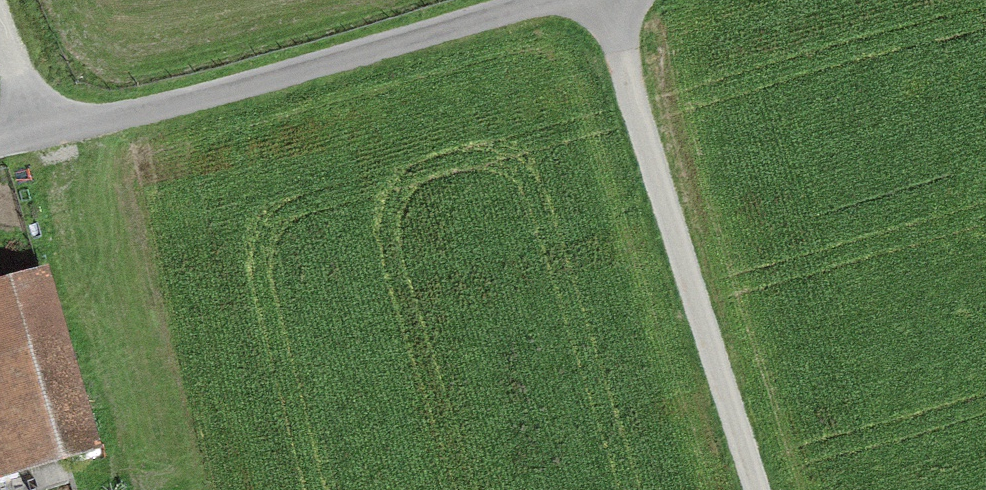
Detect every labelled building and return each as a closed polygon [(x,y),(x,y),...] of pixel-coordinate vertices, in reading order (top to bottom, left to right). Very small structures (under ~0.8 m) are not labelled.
[(0,289),(0,489),(4,489),(103,463),(52,275),(0,289)]
